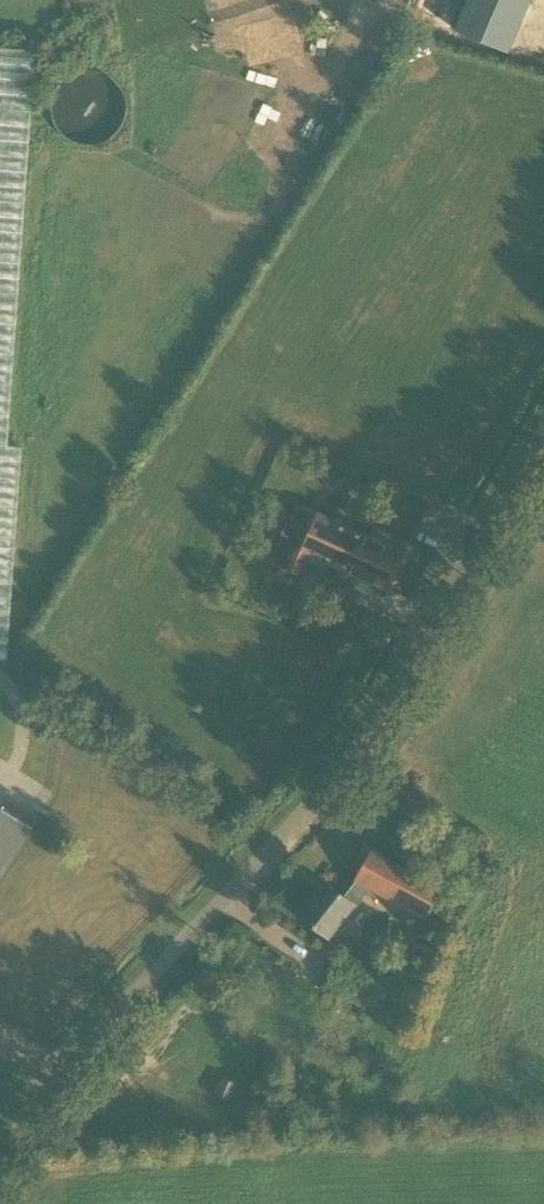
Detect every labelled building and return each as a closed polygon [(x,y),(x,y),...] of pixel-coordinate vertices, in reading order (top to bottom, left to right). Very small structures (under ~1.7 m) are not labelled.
[(223,23),(218,50),(276,61),(279,45),(265,43),(267,31),(223,23)] [(35,50),(0,48),(0,660),(5,660),(21,446),(6,445),(35,50)] [(124,100),(125,93),(124,86),(122,79),(119,73),(113,66),(109,63),(102,59),(94,57),(88,56),(82,57),(73,60),(68,63),(62,68),(57,75),(54,81),(52,88),(52,95),(53,102),(55,109),(60,116),(64,120),(70,124),(77,128),(83,129),(89,130),(94,129),(102,127),(109,123),(115,118),(119,113),(122,107),(124,100)] [(406,552),(305,507),(296,503),(269,562),(291,571),(300,549),(302,550),(389,590),(406,552)] [(26,821),(0,807),(0,866),(26,821)] [(444,885),(373,848),(355,879),(357,880),(345,896),(327,882),(301,914),(329,933),(353,904),(357,906),(370,890),(373,891),(426,918),(444,885)] [(375,1012),(393,974),(343,950),(325,988),(375,1012)]
